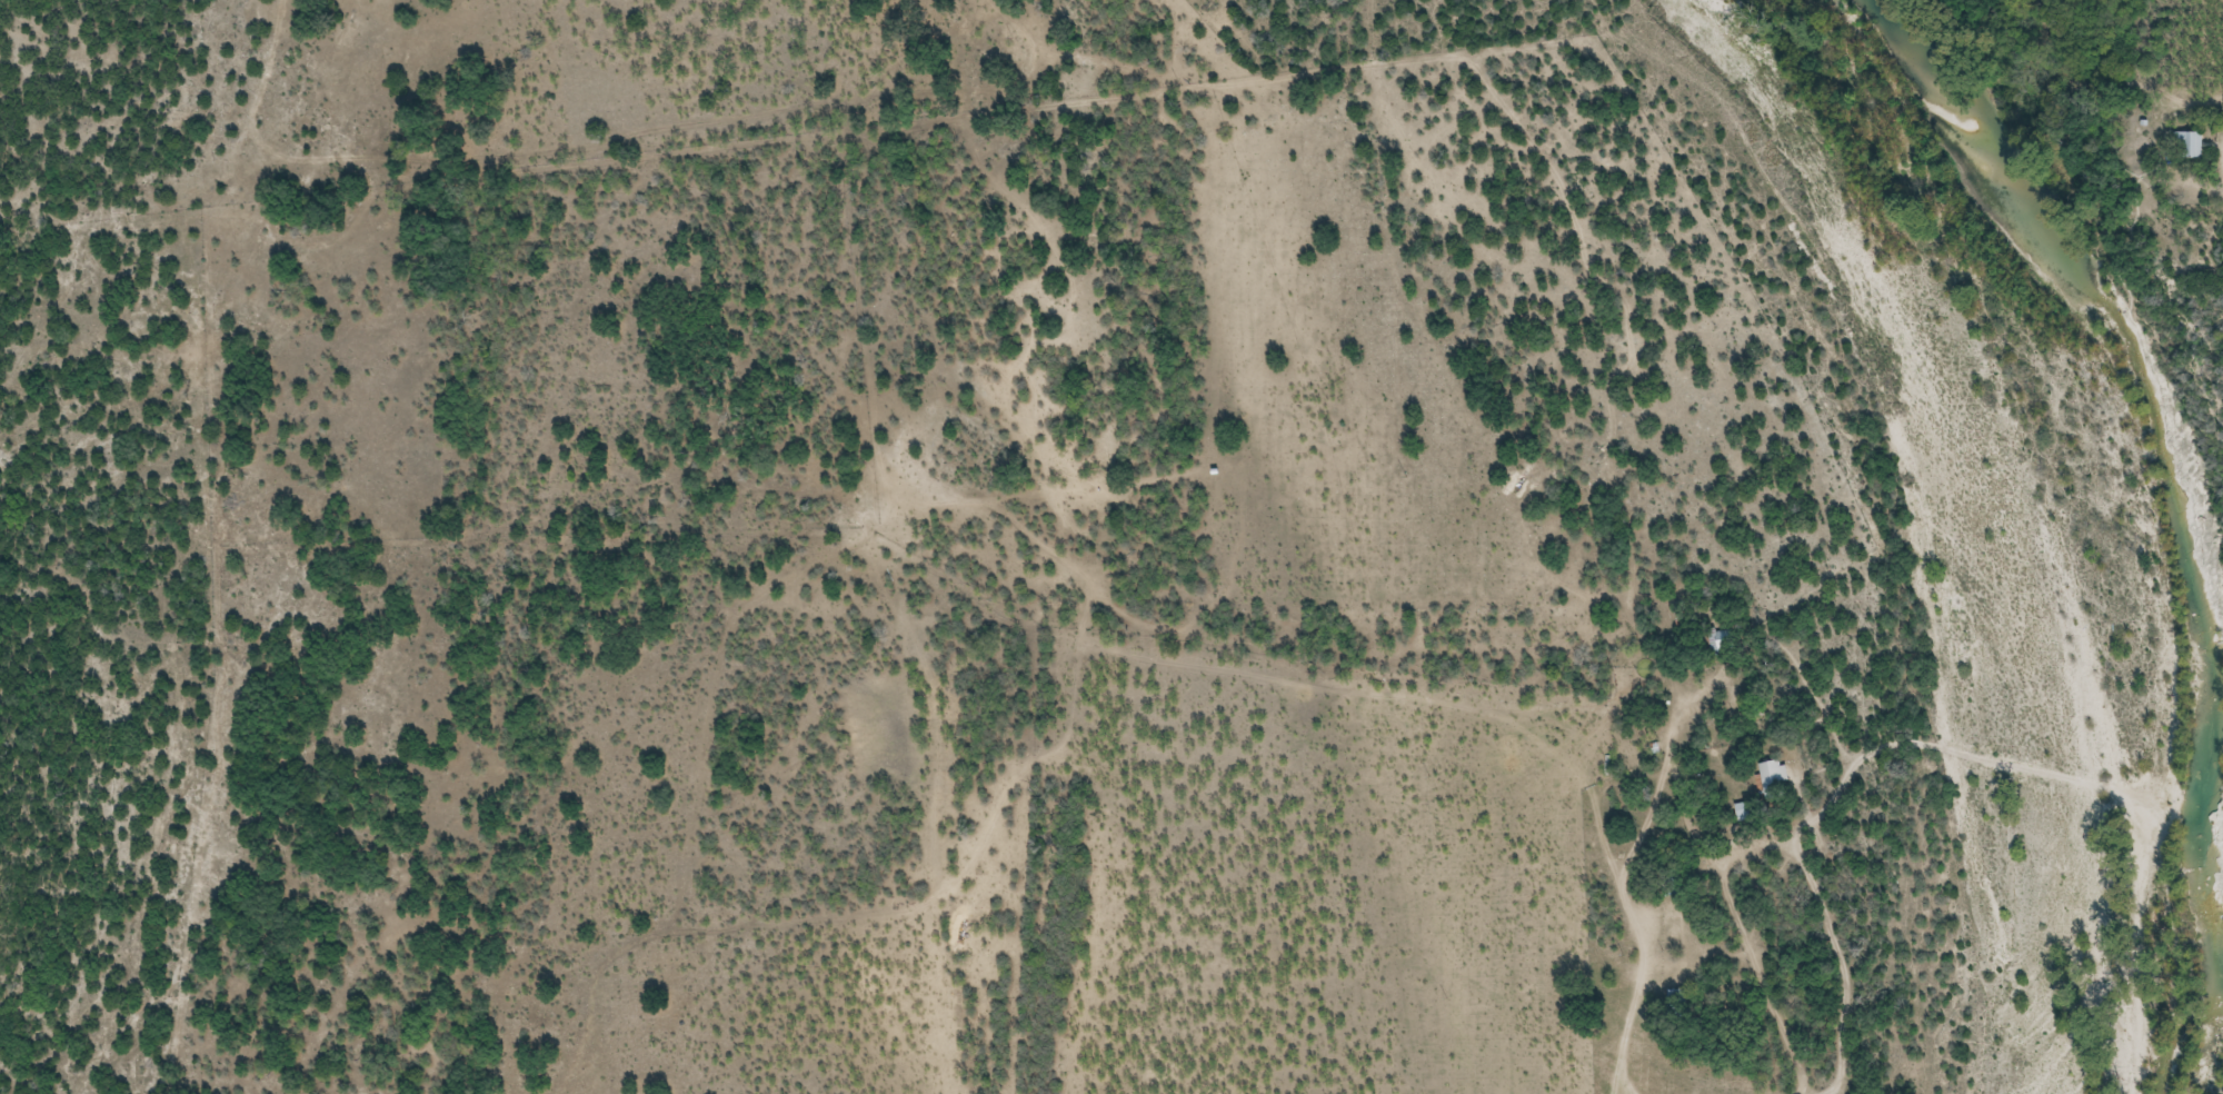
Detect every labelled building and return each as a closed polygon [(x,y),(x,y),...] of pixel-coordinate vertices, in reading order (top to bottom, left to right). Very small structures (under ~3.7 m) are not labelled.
[(2204,133),(2179,133),(2179,158),(2204,158),(2204,133)] [(1791,782),(1786,759),(1761,764),(1767,799),(1782,796),(1780,784),(1791,782)] [(1736,806),(1740,823),(1760,817),(1756,801),(1736,806)]
